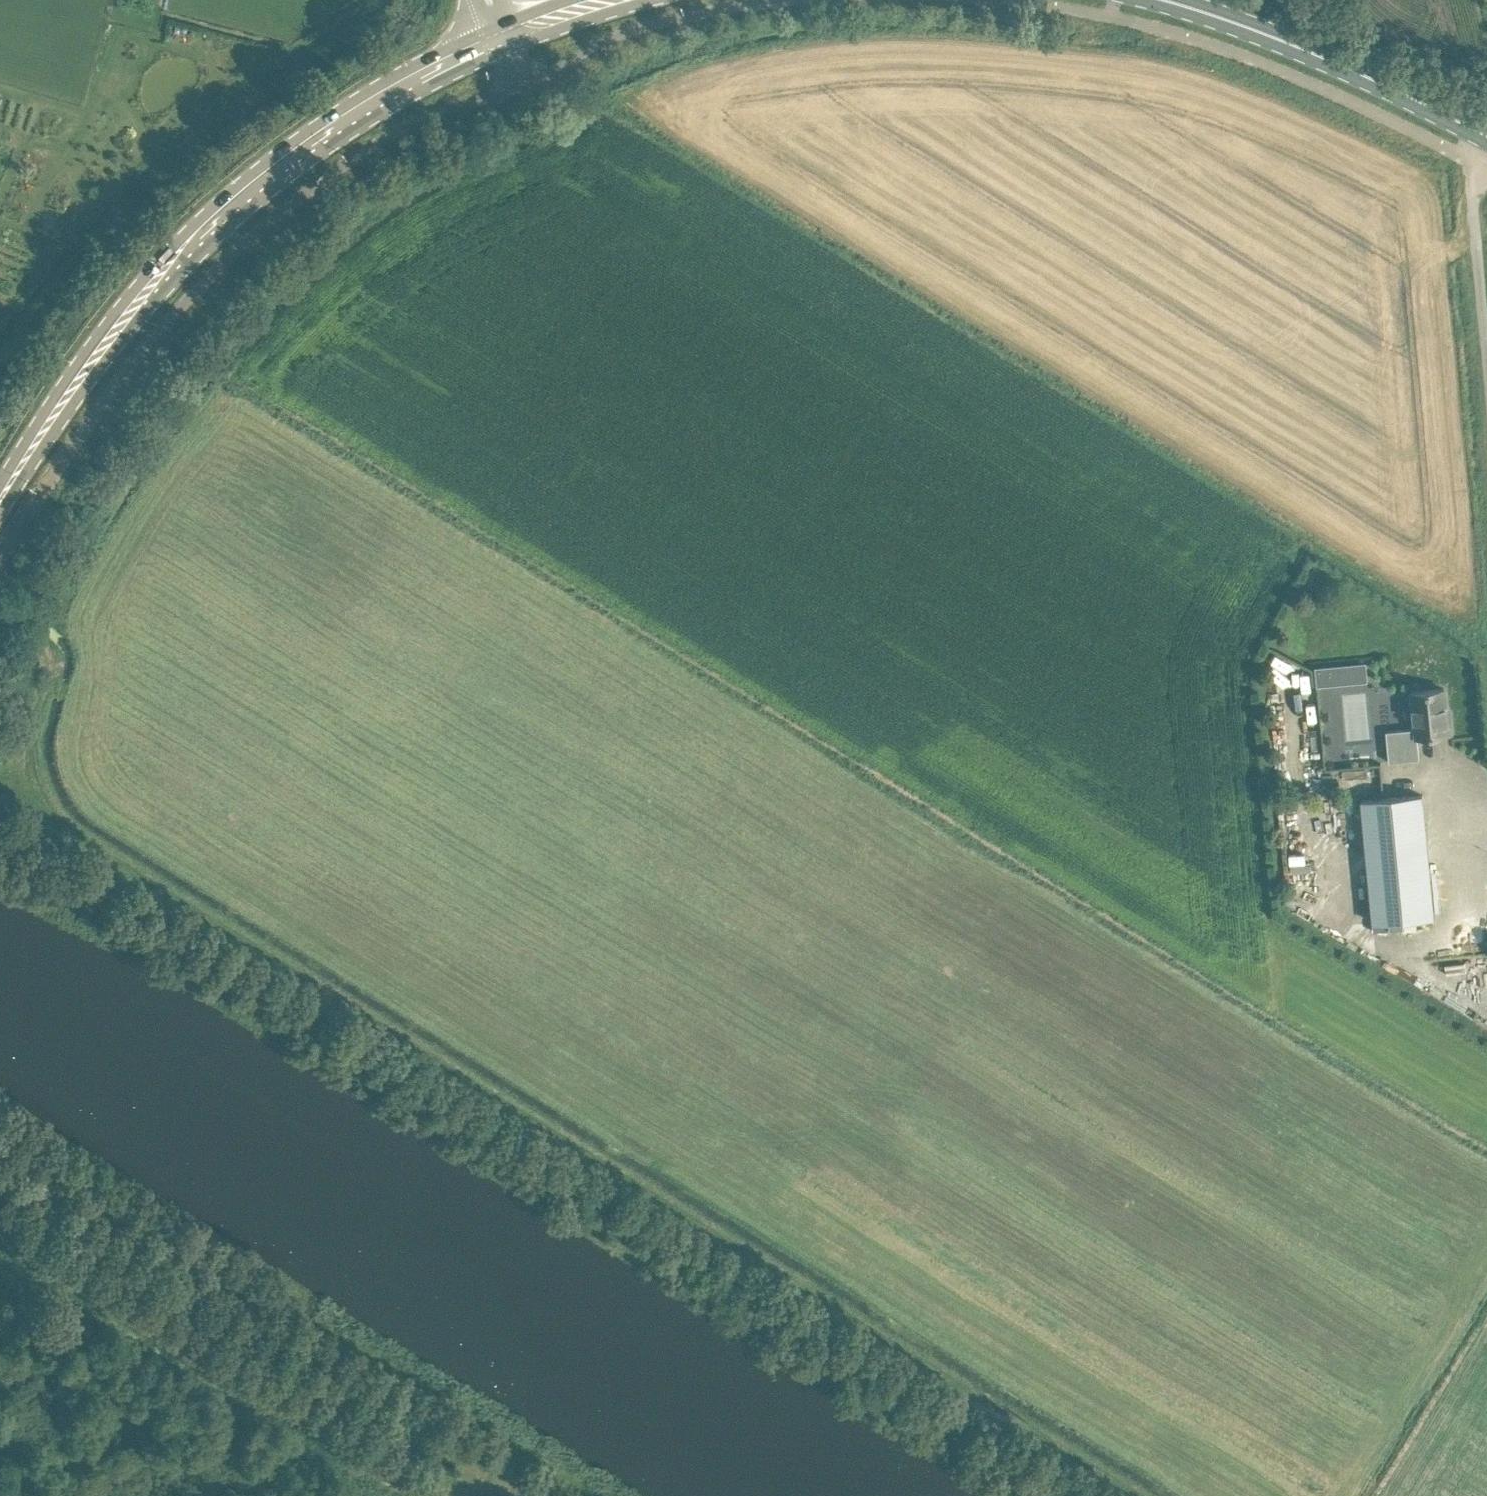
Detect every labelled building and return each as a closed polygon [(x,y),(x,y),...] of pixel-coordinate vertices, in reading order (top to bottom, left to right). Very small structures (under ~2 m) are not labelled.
[(1340,665),(1316,667),(1318,687),(1342,685),(1340,665)] [(1444,688),(1412,691),(1415,727),(1387,730),(1390,761),(1420,758),(1418,735),(1451,732),(1449,713),(1447,714),(1444,688)] [(1423,794),(1361,800),(1373,921),(1434,915),(1423,794)]
